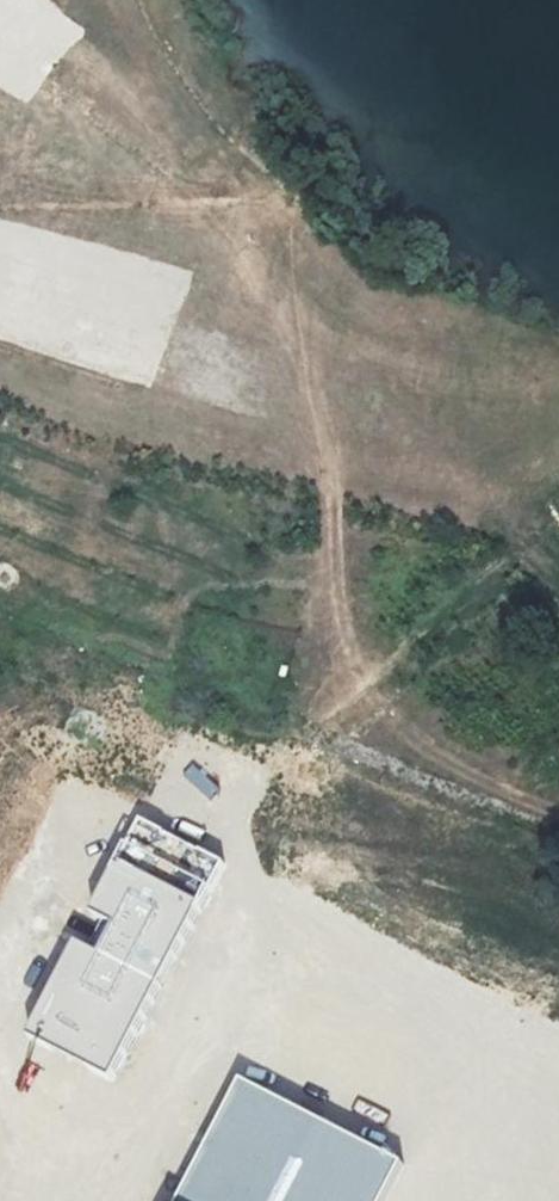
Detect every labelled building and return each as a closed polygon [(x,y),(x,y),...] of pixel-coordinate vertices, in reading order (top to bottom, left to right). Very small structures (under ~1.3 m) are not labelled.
[(103,1074),(217,860),(135,817),(91,900),(114,912),(93,951),(72,939),(23,1032),(103,1074)] [(394,1156),(236,1076),(173,1200),(371,1200),(394,1156)]
